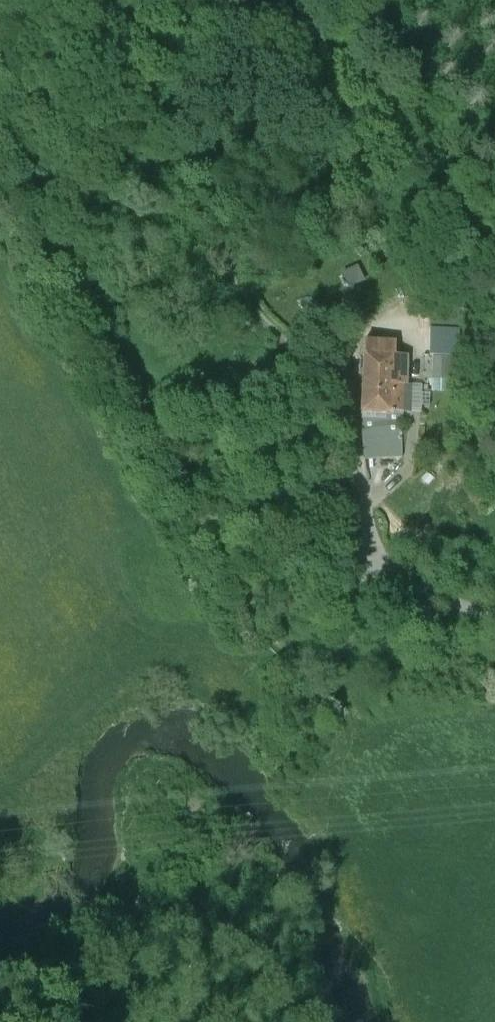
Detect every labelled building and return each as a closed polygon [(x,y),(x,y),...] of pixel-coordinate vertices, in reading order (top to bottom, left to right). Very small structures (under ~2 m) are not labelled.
[(392,355),(363,354),(361,414),(385,414),(390,414),(391,411),(391,384),(392,355)] [(403,384),(391,384),(391,411),(403,411),(403,384)] [(385,434),(381,438),(363,439),(364,458),(400,457),(402,438),(403,411),(391,411),(390,414),(385,414),(385,434)]
